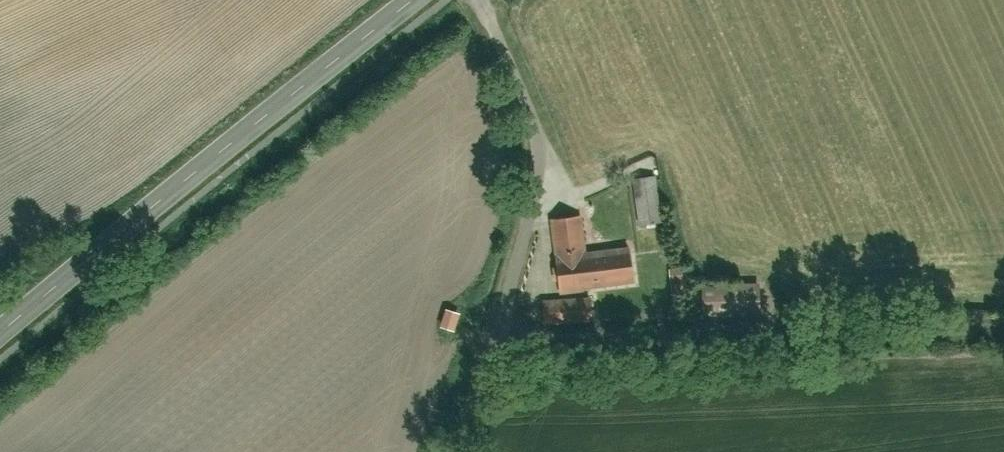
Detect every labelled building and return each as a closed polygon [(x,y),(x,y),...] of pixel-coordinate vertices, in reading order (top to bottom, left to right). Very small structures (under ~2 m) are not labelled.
[(637,180),(637,230),(661,230),(661,180),(637,180)] [(637,252),(590,254),(588,218),(557,219),(561,295),(639,291),(637,252)] [(667,271),(668,295),(692,293),(691,269),(667,271)] [(700,285),(700,316),(767,316),(767,285),(700,285)] [(548,301),(548,327),(600,328),(600,301),(548,301)]
